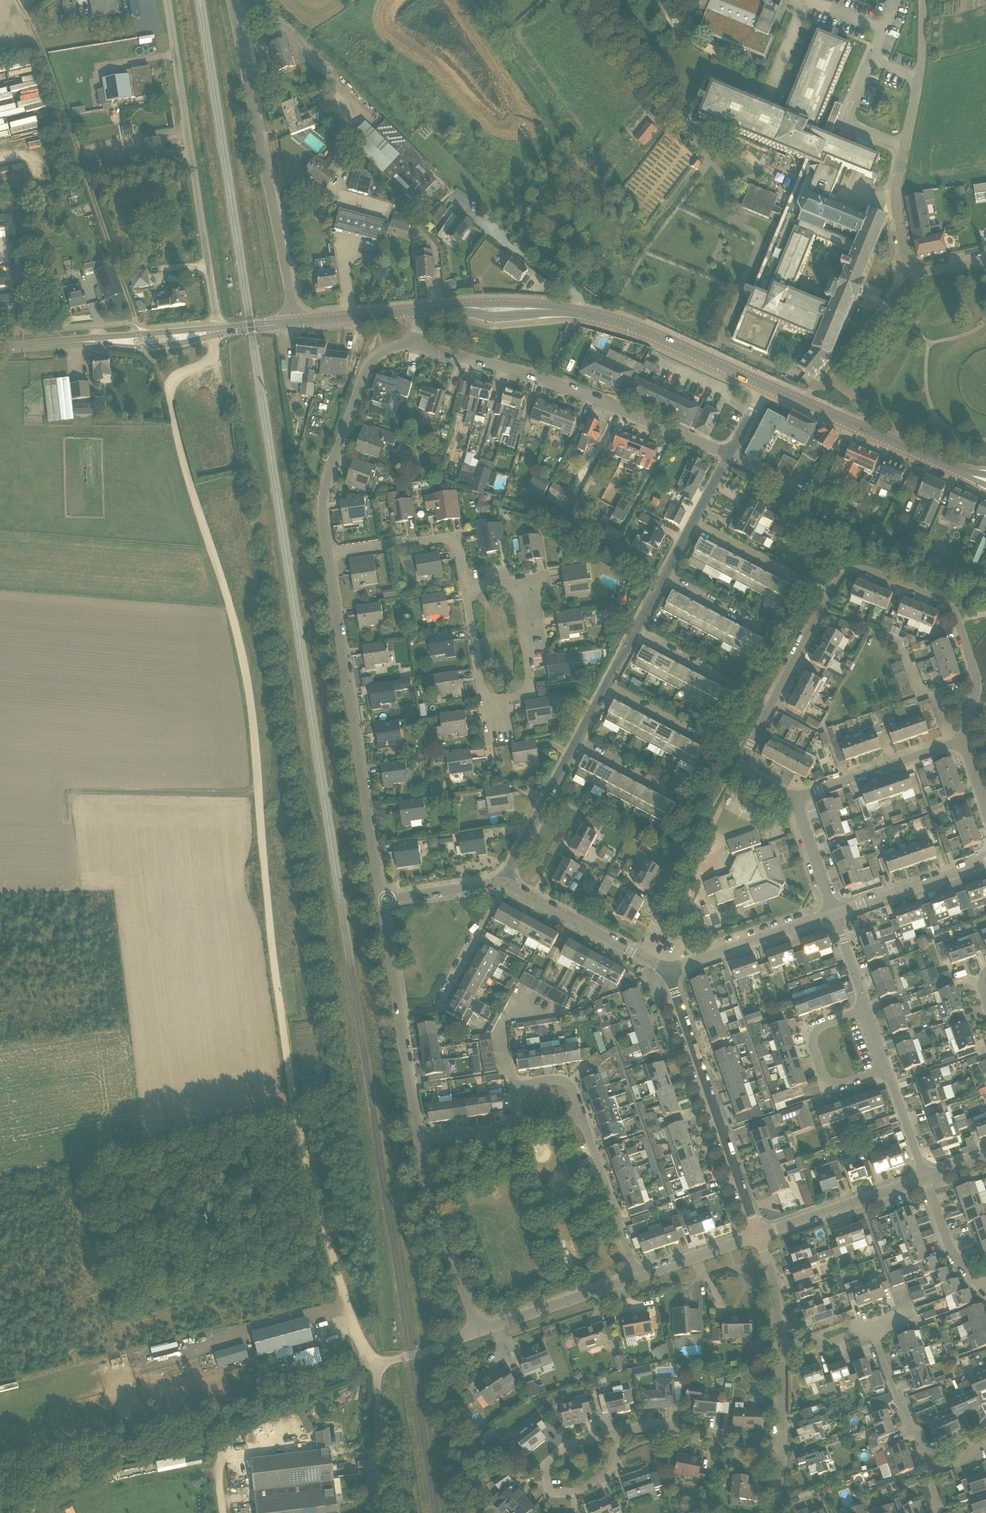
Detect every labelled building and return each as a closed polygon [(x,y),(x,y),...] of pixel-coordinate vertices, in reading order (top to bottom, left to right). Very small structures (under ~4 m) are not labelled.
[(61,22),(78,20),(75,0),(74,0),(62,2),(64,15),(60,16),(61,22)] [(137,0),(90,0),(94,23),(101,22),(100,16),(118,13),(123,13),(129,12),(131,20),(140,19),(137,0)] [(773,0),(768,0),(767,4),(758,0),(701,0),(697,8),(707,12),(700,29),(765,56),(772,37),(769,36),(777,15),(769,12),(773,0)] [(641,10),(652,25),(658,21),(646,6),(641,10)] [(817,339),(830,307),(792,291),(814,237),(853,253),(857,245),(824,232),(823,233),(798,223),(802,214),(799,207),(802,199),(809,197),(826,203),(828,198),(830,199),(844,167),(872,178),(873,177),(879,180),(881,175),(874,172),(879,159),(880,159),(873,156),(849,146),(850,144),(849,146),(846,144),(846,143),(846,142),(845,144),(842,143),(843,141),(842,141),(841,143),(838,141),(839,140),(839,139),(838,141),(835,140),(835,138),(834,140),(829,138),(832,132),(826,129),(824,133),(823,135),(820,134),(821,132),(820,132),(819,134),(816,132),(817,130),(816,130),(816,132),(815,132),(850,46),(850,45),(836,40),(839,33),(834,31),(831,37),(818,32),(784,114),(713,85),(707,98),(701,96),(699,101),(705,103),(699,117),(808,161),(807,164),(805,164),(806,165),(805,168),(803,167),(803,168),(805,169),(804,172),(802,171),(802,172),(803,172),(802,176),(800,175),(802,176),(801,179),(799,178),(799,179),(801,180),(799,183),(797,182),(797,183),(799,184),(798,187),(796,186),(797,187),(796,190),(794,189),(794,190),(796,191),(795,194),(793,193),(793,194),(794,194),(793,198),(791,197),(793,198),(792,201),(790,201),(791,202),(790,205),(788,204),(788,205),(790,206),(789,209),(787,208),(787,209),(788,209),(788,212),(774,206),(778,196),(750,185),(741,207),(769,218),(772,212),(785,218),(755,292),(746,288),(744,293),(753,297),(733,340),(767,354),(779,324),(817,339)] [(274,62),(277,72),(292,67),(284,41),(270,46),(273,57),(275,57),(276,61),(274,62)] [(149,67),(131,70),(132,74),(102,79),(106,103),(136,98),(137,99),(143,98),(143,99),(145,98),(145,97),(153,96),(152,87),(151,87),(150,84),(151,84),(149,67)] [(311,119),(302,122),(294,101),(280,106),(280,104),(279,105),(291,136),(314,126),(311,119)] [(836,121),(842,105),(836,103),(830,119),(836,121)] [(402,158),(396,152),(403,146),(407,142),(385,120),(374,132),(365,122),(348,140),(390,179),(396,173),(406,163),(402,158)] [(657,129),(650,124),(647,122),(635,137),(637,139),(644,145),(657,129)] [(341,151),(346,155),(351,149),(346,146),(341,151)] [(428,188),(435,181),(403,146),(396,152),(402,158),(406,163),(396,173),(411,189),(406,193),(418,206),(427,197),(421,191),(423,188),(424,189),(425,189),(426,189),(427,189),(428,188)] [(331,172),(336,165),(337,165),(342,158),(333,153),(333,152),(325,163),(316,156),(304,172),(325,187),(335,174),(331,172)] [(92,157),(95,169),(107,166),(104,154),(92,157)] [(696,169),(700,163),(695,159),(691,165),(696,169)] [(794,162),(792,168),(798,170),(800,164),(794,162)] [(367,195),(372,179),(367,172),(355,168),(349,190),(367,195)] [(790,188),(795,182),(788,177),(783,183),(790,188)] [(975,194),(985,193),(985,184),(974,186),(975,194)] [(925,191),(928,201),(935,199),(932,189),(925,191)] [(934,227),(929,228),(923,195),(906,198),(914,240),(940,235),(939,229),(934,227)] [(823,233),(824,232),(827,225),(860,238),(867,220),(860,217),(861,215),(852,212),(852,210),(851,210),(851,211),(843,208),(844,207),(843,206),(842,208),(835,205),(836,204),(834,203),(833,206),(826,203),(809,197),(802,199),(799,207),(802,214),(798,223),(823,233)] [(439,223),(447,209),(439,205),(432,219),(439,223)] [(380,242),(386,222),(339,209),(334,230),(380,242)] [(429,215),(424,210),(420,213),(425,219),(429,215)] [(857,245),(853,253),(849,265),(843,263),(842,267),(847,269),(841,283),(838,282),(836,286),(833,284),(826,299),(833,302),(830,307),(817,339),(818,340),(814,349),(831,357),(832,357),(855,302),(856,302),(859,296),(861,297),(864,291),(861,290),(864,284),(862,283),(888,221),(881,218),(881,217),(876,215),(877,212),(871,210),(867,220),(860,238),(857,245)] [(394,214),(393,214),(391,220),(410,226),(411,219),(401,216),(394,214)] [(579,216),(574,217),(573,221),(575,225),(580,224),(581,220),(579,216)] [(438,236),(444,240),(446,236),(458,244),(462,238),(464,240),(470,233),(467,231),(471,225),(459,217),(452,228),(446,224),(438,236)] [(943,235),(940,235),(914,240),(918,259),(946,253),(943,235)] [(432,250),(418,251),(418,261),(416,261),(417,280),(419,280),(419,281),(425,280),(425,279),(432,279),(431,268),(434,268),(433,259),(432,250)] [(21,265),(20,252),(10,253),(11,266),(21,265)] [(325,288),(335,287),(334,273),(337,272),(335,258),(323,259),(323,260),(315,261),(317,274),(316,274),(317,283),(315,283),(316,292),(325,291),(325,288)] [(520,283),(528,271),(511,259),(503,271),(520,283)] [(12,266),(13,284),(22,283),(21,266),(12,266)] [(122,294),(112,266),(96,272),(106,300),(122,294)] [(149,286),(146,270),(130,273),(132,287),(139,285),(140,288),(149,286)] [(457,292),(456,280),(445,281),(446,293),(457,292)] [(70,309),(86,306),(82,291),(81,283),(72,285),(72,286),(62,289),(65,303),(69,302),(70,309)] [(185,292),(184,291),(183,291),(183,290),(160,293),(162,302),(157,303),(158,309),(169,307),(170,308),(185,305),(184,298),(185,297),(186,296),(185,292)] [(139,312),(146,310),(145,306),(140,301),(135,302),(139,312)] [(313,360),(318,360),(321,343),(299,340),(297,357),(294,357),(292,373),(303,374),(302,384),(301,395),(313,397),(315,384),(314,384),(315,371),(312,371),(313,360)] [(321,343),(318,360),(322,361),(320,373),(346,376),(349,354),(327,352),(328,343),(321,343)] [(793,364),(814,379),(831,357),(814,349),(807,358),(801,353),(801,354),(793,364)] [(628,399),(637,380),(644,366),(637,363),(632,372),(615,364),(619,355),(611,351),(607,360),(590,353),(581,372),(585,374),(585,375),(592,378),(592,377),(599,380),(599,381),(606,385),(606,384),(613,387),(613,388),(620,391),(620,390),(624,392),(630,394),(628,399)] [(94,383),(103,382),(102,378),(111,377),(108,357),(91,359),(94,383)] [(649,370),(652,364),(646,361),(643,367),(649,370)] [(641,374),(653,377),(654,372),(643,368),(641,374)] [(377,387),(373,401),(390,406),(394,394),(408,398),(413,383),(414,379),(400,374),(401,372),(400,372),(400,374),(393,372),(391,380),(377,376),(374,386),(377,387)] [(72,400),(90,398),(88,382),(70,384),(70,379),(44,382),(49,423),(74,420),(72,400)] [(637,380),(628,399),(641,405),(650,386),(637,380)] [(462,381),(459,393),(465,394),(468,382),(462,381)] [(484,384),(474,382),(470,396),(467,396),(463,410),(476,413),(484,384)] [(799,382),(796,387),(804,391),(807,386),(799,382)] [(493,387),(484,384),(476,413),(489,417),(493,403),(489,402),(493,387)] [(641,405),(652,410),(661,391),(650,386),(641,405)] [(438,416),(442,404),(448,406),(452,396),(433,390),(433,391),(422,388),(420,393),(421,393),(420,397),(430,400),(426,413),(438,416)] [(511,409),(516,393),(506,390),(502,405),(499,404),(495,415),(499,416),(496,427),(493,438),(501,440),(503,435),(504,435),(511,409)] [(661,391),(652,410),(662,415),(671,396),(661,391)] [(521,411),(525,396),(516,393),(511,409),(504,435),(510,437),(507,447),(515,449),(519,435),(522,436),(526,423),(521,422),(524,411),(521,411)] [(662,415),(672,419),(681,400),(671,396),(662,415)] [(95,407),(105,406),(104,397),(95,397),(95,407)] [(681,400),(672,419),(682,424),(690,405),(681,400)] [(551,428),(558,410),(547,406),(547,404),(539,401),(532,421),(551,428)] [(77,415),(93,415),(93,403),(77,403),(77,415)] [(682,424),(691,428),(700,409),(690,405),(682,424)] [(691,428),(709,436),(719,413),(707,408),(706,412),(700,409),(691,428)] [(571,435),(578,416),(570,412),(569,414),(558,410),(551,428),(571,435)] [(760,463),(761,462),(777,432),(803,446),(815,429),(817,426),(794,413),(793,412),(788,422),(783,420),(783,419),(769,412),(746,455),(760,463)] [(596,446),(602,432),(599,431),(601,425),(589,420),(577,449),(585,453),(589,443),(596,446)] [(829,451),(837,439),(839,437),(823,426),(820,432),(815,429),(803,446),(805,448),(803,453),(815,462),(819,456),(825,459),(829,451)] [(394,447),(397,436),(380,430),(380,432),(365,427),(362,435),(363,436),(358,451),(357,451),(356,451),(380,459),(385,444),(394,447)] [(623,459),(632,436),(619,432),(614,445),(611,443),(609,450),(617,453),(615,456),(623,459)] [(632,436),(623,459),(629,461),(632,454),(640,457),(641,457),(646,442),(632,436)] [(641,469),(645,468),(652,471),(656,461),(654,459),(658,447),(646,442),(641,457),(640,457),(637,465),(637,466),(638,468),(641,469)] [(856,465),(863,450),(851,445),(845,460),(838,457),(830,476),(831,476),(828,481),(836,485),(839,479),(845,482),(853,464),(856,465)] [(872,475),(879,457),(863,450),(856,465),(853,464),(845,482),(852,485),(860,467),(866,470),(865,472),(872,475)] [(776,470),(790,478),(798,463),(784,455),(776,470)] [(692,500),(700,486),(703,480),(709,468),(702,464),(703,463),(695,459),(692,465),(688,463),(686,469),(685,471),(693,475),(686,489),(681,486),(678,493),(692,500)] [(366,492),(370,479),(373,480),(378,467),(358,460),(356,466),(353,465),(350,472),(353,473),(348,486),(366,492)] [(870,510),(879,488),(895,495),(899,484),(906,468),(887,460),(876,487),(870,484),(861,506),(859,505),(855,513),(859,515),(867,518),(870,510)] [(458,481),(473,485),(476,474),(469,473),(471,466),(463,464),(458,481)] [(455,475),(458,468),(450,465),(447,473),(455,475)] [(626,473),(633,476),(636,469),(628,466),(626,473)] [(476,474),(473,485),(472,486),(471,490),(485,495),(492,471),(478,467),(476,474)] [(492,472),(488,486),(494,487),(498,474),(492,472)] [(536,474),(523,495),(522,497),(537,506),(538,504),(551,483),(536,474)] [(935,481),(927,478),(919,496),(918,499),(922,501),(914,520),(924,524),(928,516),(931,509),(932,506),(929,505),(931,501),(929,500),(932,494),(929,493),(935,481)] [(861,506),(870,484),(862,481),(853,502),(859,505),(861,506)] [(939,503),(946,486),(935,481),(929,493),(932,494),(929,500),(931,501),(929,505),(932,506),(931,509),(928,516),(924,524),(930,527),(940,503),(939,503)] [(566,519),(568,514),(578,498),(554,483),(541,504),(566,519)] [(970,519),(979,500),(954,489),(948,503),(950,503),(947,509),(953,512),(952,515),(960,519),(961,515),(970,519)] [(771,492),(764,490),(761,497),(768,499),(771,492)] [(388,494),(389,503),(392,523),(409,521),(408,518),(415,517),(412,499),(401,501),(399,492),(388,494)] [(435,510),(437,522),(448,520),(448,519),(453,518),(453,519),(461,518),(457,492),(433,495),(433,496),(425,497),(427,511),(435,510)] [(661,499),(655,496),(653,501),(658,504),(661,499)] [(363,511),(367,510),(365,497),(342,501),(343,511),(342,511),(344,525),(353,524),(352,520),(364,518),(363,511)] [(794,497),(788,510),(795,514),(801,500),(794,497)] [(622,498),(612,516),(623,522),(633,504),(622,498)] [(748,509),(744,516),(759,524),(769,529),(776,516),(745,498),(741,505),(748,509)] [(981,537),(983,533),(985,526),(985,503),(982,501),(976,515),(980,516),(975,529),(973,534),(970,540),(978,544),(981,537)] [(491,506),(485,504),(482,511),(485,512),(489,512),(491,506)] [(679,525),(686,512),(671,505),(665,518),(679,525)] [(798,513),(804,516),(806,510),(800,507),(798,513)] [(500,517),(508,511),(499,508),(500,517)] [(568,514),(566,519),(564,522),(579,531),(583,523),(568,514)] [(646,525),(650,518),(643,514),(639,521),(646,525)] [(755,532),(759,524),(744,516),(740,524),(733,521),(729,528),(764,546),(768,538),(765,537),(765,538),(755,532)] [(487,553),(499,551),(497,540),(504,539),(501,523),(479,527),(482,547),(486,547),(487,553)] [(773,531),(781,535),(785,528),(777,524),(773,531)] [(651,548),(657,551),(666,535),(650,526),(641,542),(638,549),(648,554),(651,548)] [(887,527),(886,528),(884,533),(892,536),(894,530),(887,527)] [(842,532),(838,540),(843,543),(847,535),(842,532)] [(618,540),(605,533),(598,547),(610,554),(618,540)] [(534,559),(544,557),(540,534),(519,538),(521,553),(518,554),(520,563),(534,561),(534,559)] [(981,537),(978,544),(970,563),(976,566),(982,552),(985,543),(985,539),(981,537)] [(691,558),(706,566),(716,547),(701,539),(691,558)] [(859,552),(867,555),(868,551),(870,547),(862,544),(860,550),(859,552)] [(731,555),(716,547),(706,566),(721,574),(731,555)] [(799,554),(807,558),(810,553),(802,548),(799,554)] [(908,551),(909,559),(909,560),(912,559),(918,558),(917,549),(908,551)] [(438,553),(416,557),(419,577),(434,575),(435,578),(444,577),(442,563),(440,563),(438,553)] [(941,561),(929,556),(923,554),(921,560),(926,562),(939,567),(941,562),(941,561)] [(378,584),(375,563),(374,555),(351,559),(354,577),(352,577),(354,591),(364,589),(363,586),(378,584)] [(721,574),(736,582),(746,563),(731,555),(721,574)] [(761,571),(746,563),(736,582),(751,590),(761,571)] [(590,591),(587,570),(586,564),(570,567),(571,573),(565,574),(566,584),(564,585),(567,598),(576,597),(575,593),(590,591)] [(751,590),(766,598),(776,579),(761,571),(751,590)] [(792,587),(776,579),(766,598),(782,606),(792,587)] [(851,597),(863,601),(870,585),(858,581),(859,580),(858,580),(851,597)] [(874,606),(881,590),(870,585),(863,601),(874,606)] [(634,586),(630,592),(635,595),(639,589),(634,586)] [(886,611),(893,594),(892,594),(881,590),(874,606),(886,611)] [(663,611),(678,619),(688,600),(673,592),(663,611)] [(441,618),(450,617),(448,603),(446,603),(445,593),(422,597),(425,617),(440,615),(441,618)] [(626,596),(619,597),(619,605),(627,604),(626,596)] [(909,620),(916,604),(905,599),(904,599),(898,615),(909,620)] [(703,608),(688,600),(678,619),(693,627),(703,608)] [(358,617),(360,631),(370,630),(369,626),(385,624),(381,603),(358,607),(360,617),(358,617)] [(921,625),(927,608),(916,604),(909,620),(921,625)] [(623,606),(618,609),(621,615),(627,612),(623,606)] [(718,616),(703,608),(693,627),(708,635),(718,616)] [(933,629),(939,613),(939,612),(938,613),(927,608),(921,625),(933,629)] [(843,614),(856,620),(858,614),(845,609),(843,614)] [(570,635),(585,633),(582,612),(559,616),(561,626),(559,626),(561,640),(570,639),(570,635)] [(733,624),(718,616),(708,635),(723,643),(733,624)] [(879,629),(885,631),(890,618),(885,616),(879,629)] [(895,620),(890,618),(885,631),(890,633),(895,620)] [(838,625),(851,631),(853,625),(841,620),(838,625)] [(748,632),(733,624),(723,643),(738,651),(748,632)] [(823,640),(839,648),(845,637),(829,629),(823,640)] [(764,640),(748,632),(738,651),(754,659),(764,640)] [(451,633),(441,634),(428,636),(431,657),(447,654),(447,658),(456,657),(454,643),(452,643),(451,633)] [(936,657),(952,652),(948,640),(949,640),(949,639),(932,645),(936,657)] [(823,640),(818,651),(833,659),(839,648),(823,640)] [(913,652),(918,650),(926,647),(924,642),(917,644),(911,646),(913,652)] [(364,657),(366,671),(376,669),(375,665),(390,663),(387,643),(364,646),(366,656),(364,657)] [(634,666),(649,674),(659,655),(644,647),(634,666)] [(827,671),(833,659),(818,651),(816,654),(812,662),(811,662),(827,671)] [(574,676),(572,664),(584,662),(582,652),(571,654),(548,658),(549,668),(548,669),(550,682),(559,681),(559,678),(574,676)] [(939,669),(956,663),(952,652),(936,657),(939,669)] [(674,663),(659,655),(649,674),(664,682),(674,663)] [(854,663),(848,660),(845,666),(851,669),(854,663)] [(893,671),(904,667),(902,661),(891,665),(893,671)] [(689,671),(674,663),(664,682),(679,690),(689,671)] [(939,669),(944,681),(961,675),(960,675),(956,663),(939,669)] [(906,672),(905,668),(904,667),(893,671),(895,676),(906,672)] [(704,679),(689,671),(679,690),(694,698),(704,679)] [(453,697),(462,696),(460,682),(459,683),(457,672),(434,676),(437,696),(453,694),(453,697)] [(908,678),(907,675),(906,672),(895,676),(897,682),(908,678)] [(821,681),(806,673),(805,673),(806,674),(800,684),(815,693),(821,681)] [(832,673),(830,679),(842,685),(845,680),(832,673)] [(372,677),(363,679),(364,686),(374,684),(372,677)] [(897,682),(898,685),(898,687),(910,683),(908,678),(897,682)] [(410,679),(401,681),(402,691),(412,689),(410,679)] [(694,698),(709,705),(719,687),(704,679),(694,698)] [(842,685),(830,679),(827,684),(839,690),(842,685)] [(397,703),(393,682),(370,686),(372,696),(370,696),(372,710),(382,709),(382,705),(397,703)] [(537,683),(539,700),(547,699),(545,682),(537,683)] [(898,687),(900,692),(900,693),(912,689),(910,683),(898,687)] [(794,695),(810,703),(815,693),(800,684),(794,695)] [(734,695),(719,687),(709,705),(725,714),(734,695)] [(902,698),(914,694),(912,689),(900,693),(902,698)] [(570,706),(570,704),(569,695),(547,699),(539,700),(527,702),(529,712),(527,712),(529,726),(538,725),(538,722),(553,719),(556,718),(555,710),(552,711),(552,709),(570,706)] [(810,703),(794,695),(789,706),(788,706),(804,715),(810,703)] [(905,702),(907,708),(919,703),(917,698),(905,702)] [(824,705),(830,707),(833,702),(828,699),(824,705)] [(930,699),(919,703),(921,709),(932,705),(930,699)] [(620,728),(630,710),(615,701),(605,720),(620,728)] [(412,717),(418,716),(416,704),(410,705),(412,717)] [(934,711),(932,705),(921,709),(923,714),(934,711)] [(645,718),(630,710),(620,728),(635,736),(645,718)] [(880,725),(885,723),(881,710),(875,712),(880,725)] [(923,714),(923,716),(924,720),(936,716),(934,711),(923,714)] [(459,734),(459,737),(468,736),(466,722),(465,722),(463,712),(440,715),(441,723),(437,723),(437,729),(442,728),(444,736),(459,734)] [(870,714),(874,727),(880,725),(875,712),(870,714)] [(793,727),(796,722),(784,715),(781,721),(793,727)] [(925,723),(924,720),(923,716),(911,720),(917,737),(928,733),(929,733),(928,731),(926,725),(925,723)] [(924,720),(925,723),(926,725),(937,721),(936,716),(924,720)] [(821,724),(809,717),(806,722),(818,729),(821,724)] [(660,725),(645,718),(635,736),(650,744),(660,725)] [(905,741),(917,737),(911,720),(899,724),(905,741)] [(937,721),(926,725),(928,731),(939,727),(937,721)] [(377,736),(378,750),(388,748),(388,745),(403,742),(400,722),(377,726),(378,736),(377,736)] [(887,728),(893,745),(894,745),(905,741),(899,724),(887,728)] [(650,744),(665,752),(675,733),(660,725),(650,744)] [(565,731),(560,726),(555,731),(560,736),(565,731)] [(833,741),(838,739),(834,726),(828,728),(833,741)] [(864,736),(869,753),(881,749),(881,750),(882,749),(876,732),(864,736)] [(665,752),(680,760),(690,741),(675,733),(665,752)] [(820,735),(833,772),(838,770),(826,733),(820,735)] [(852,740),(858,757),(869,753),(864,736),(852,740)] [(846,761),(846,762),(847,762),(846,761),(858,757),(852,740),(846,742),(845,739),(842,738),(838,739),(840,744),(846,761)] [(846,761),(840,744),(838,739),(833,741),(840,763),(846,761)] [(530,763),(531,767),(540,765),(538,751),(536,751),(534,741),(512,745),(514,758),(518,758),(519,765),(530,763)] [(705,750),(690,741),(680,760),(696,768),(705,750)] [(773,762),(782,747),(770,741),(762,756),(763,757),(763,756),(773,762)] [(782,747),(773,762),(784,768),(792,752),(782,747)] [(418,751),(419,759),(426,758),(425,750),(418,751)] [(475,775),(472,761),(469,762),(467,751),(446,755),(449,776),(465,773),(465,777),(475,775)] [(795,773),(803,758),(792,752),(784,768),(795,773)] [(576,775),(591,784),(601,765),(586,757),(576,775)] [(427,766),(426,758),(419,759),(420,767),(427,766)] [(803,758),(795,773),(806,779),(806,780),(815,764),(803,758)] [(939,776),(956,770),(952,759),(935,764),(939,776)] [(383,775),(385,789),(394,788),(394,784),(409,782),(406,761),(383,765),(384,775),(383,775)] [(616,773),(601,765),(591,784),(606,791),(616,773)] [(918,770),(922,782),(928,780),(923,768),(918,770)] [(813,773),(815,780),(825,776),(823,770),(813,773)] [(943,788),(961,782),(956,770),(939,776),(943,788)] [(631,781),(616,773),(606,791),(621,799),(631,781)] [(896,778),(902,794),(914,790),(908,773),(908,774),(896,778)] [(902,794),(896,778),(885,782),(890,798),(902,794)] [(924,789),(930,787),(928,780),(922,782),(924,789)] [(430,783),(432,796),(441,795),(441,791),(445,791),(444,781),(430,783)] [(646,789),(631,781),(621,799),(636,807),(646,789)] [(562,792),(572,797),(577,787),(567,782),(562,792)] [(890,798),(885,782),(873,786),(879,802),(890,798)] [(947,800),(965,794),(961,782),(943,788),(947,800)] [(504,811),(513,809),(511,796),(510,796),(508,786),(485,789),(488,810),(504,807),(504,811)] [(879,802),(873,786),(861,790),(861,789),(866,806),(879,802)] [(661,797),(646,789),(636,807),(651,816),(661,797)] [(846,795),(850,807),(856,805),(851,793),(846,795)] [(462,802),(461,794),(453,796),(454,803),(462,802)] [(676,805),(661,797),(651,816),(666,824),(676,805)] [(424,799),(401,803),(402,813),(401,813),(403,827),(412,825),(411,822),(427,820),(424,799)] [(821,817),(837,811),(833,799),(816,805),(816,806),(817,806),(821,817)] [(922,814),(928,812),(923,799),(918,801),(922,814)] [(945,808),(943,803),(931,807),(932,813),(945,808)] [(956,825),(973,819),(969,807),(952,813),(956,825)] [(947,813),(945,808),(932,813),(934,818),(947,813)] [(825,829),(841,823),(837,811),(821,817),(825,829)] [(929,816),(924,817),(928,830),(933,829),(929,816)] [(592,826),(594,820),(588,817),(585,822),(592,826)] [(866,821),(868,828),(870,834),(875,832),(871,819),(866,821)] [(977,831),(973,819),(956,825),(960,837),(977,831)] [(598,829),(601,824),(594,820),(592,826),(598,829)] [(828,840),(828,841),(845,835),(841,823),(825,829),(829,840),(828,840)] [(582,827),(576,838),(592,846),(598,835),(582,827)] [(855,832),(857,838),(870,834),(868,828),(855,832)] [(487,854),(485,840),(482,841),(480,831),(459,834),(461,847),(457,847),(458,855),(477,852),(478,855),(487,854)] [(718,905),(734,900),(737,907),(743,904),(744,907),(768,899),(779,896),(779,895),(781,891),(777,889),(778,887),(779,885),(783,887),(786,882),(782,872),(777,858),(774,859),(770,846),(763,848),(757,831),(743,836),(730,840),(735,855),(737,854),(739,858),(732,873),(732,874),(727,876),(725,870),(720,872),(716,859),(702,864),(708,881),(704,883),(709,897),(715,895),(718,905)] [(960,837),(964,848),(981,843),(977,831),(960,837)] [(872,839),(874,847),(880,845),(875,832),(870,834),(872,839)] [(859,844),(872,839),(870,834),(857,838),(859,844)] [(440,844),(447,843),(446,835),(439,837),(440,844)] [(592,846),(576,838),(571,849),(570,848),(570,849),(586,857),(592,846)] [(430,849),(439,848),(438,839),(428,841),(430,849)] [(854,839),(848,842),(854,858),(861,856),(854,839)] [(416,854),(420,853),(418,840),(395,844),(397,854),(395,854),(397,868),(413,866),(413,862),(417,861),(416,854)] [(949,840),(943,842),(947,854),(953,853),(949,840)] [(937,858),(932,842),(919,846),(925,862),(937,858)] [(601,851),(606,854),(609,848),(604,846),(601,851)] [(925,862),(919,846),(908,850),(913,866),(925,862)] [(849,848),(833,853),(833,854),(837,865),(854,860),(849,848)] [(896,854),(902,870),(913,866),(908,850),(896,854)] [(604,859),(606,854),(601,851),(598,857),(604,859)] [(884,858),(890,874),(902,870),(896,854),(884,858)] [(581,867),(565,859),(564,859),(565,859),(559,870),(575,878),(581,867)] [(841,877),(858,871),(854,860),(837,865),(841,877)] [(662,870),(646,861),(640,872),(656,881),(661,870),(662,870)] [(628,873),(631,867),(626,864),(623,870),(628,873)] [(876,865),(870,867),(875,879),(880,877),(876,865)] [(618,871),(613,868),(609,876),(616,879),(620,872),(618,871)] [(569,890),(575,878),(559,870),(553,881),(569,890)] [(845,889),(862,883),(858,871),(841,877),(845,888),(845,889)] [(650,891),(656,881),(640,872),(634,883),(650,892),(650,891)] [(613,884),(615,880),(607,876),(605,880),(613,884)] [(587,878),(584,883),(589,886),(592,881),(587,878)] [(978,884),(985,906),(985,905),(985,906),(985,881),(978,884)] [(584,883),(581,889),(586,892),(589,886),(584,883)] [(966,888),(967,891),(961,893),(967,910),(967,909),(968,912),(985,906),(978,884),(966,888)] [(942,896),(948,912),(960,908),(961,911),(967,910),(961,893),(956,894),(955,892),(942,896)] [(623,905),(638,913),(644,902),(645,902),(629,893),(623,905)] [(594,899),(589,895),(585,901),(591,904),(594,899)] [(611,905),(614,899),(608,896),(605,902),(611,905)] [(925,905),(932,924),(938,922),(950,918),(948,912),(942,896),(930,900),(931,903),(925,905)] [(919,904),(906,908),(914,931),(912,924),(924,920),(927,929),(930,928),(931,930),(934,929),(933,928),(933,927),(932,924),(925,905),(920,907),(919,904)] [(506,926),(514,911),(503,905),(495,920),(506,926)] [(623,905),(617,916),(633,924),(632,923),(638,913),(623,905)] [(902,934),(914,931),(906,908),(894,912),(897,919),(891,921),(895,934),(897,939),(897,940),(904,938),(902,934)] [(506,926),(517,932),(525,917),(514,911),(506,926)] [(536,923),(525,917),(517,932),(528,938),(536,923)] [(540,944),(538,946),(548,929),(536,923),(528,938),(540,944)] [(880,932),(877,926),(865,930),(865,929),(860,931),(862,938),(860,938),(864,950),(879,945),(897,939),(895,934),(877,939),(875,933),(880,932)] [(552,960),(558,949),(553,946),(559,935),(548,929),(538,946),(537,948),(549,954),(547,957),(552,960)] [(826,932),(814,936),(820,953),(832,948),(826,932)] [(981,951),(985,950),(985,935),(983,936),(982,932),(975,934),(981,951)] [(485,939),(496,945),(499,939),(488,933),(485,939)] [(981,951),(975,934),(969,936),(971,940),(959,944),(957,938),(956,938),(964,960),(977,956),(976,953),(981,951)] [(804,964),(809,962),(821,958),(820,953),(814,936),(802,941),(805,950),(800,952),(804,964)] [(964,960),(956,938),(938,944),(940,949),(944,948),(947,956),(949,955),(952,964),(964,960)] [(573,962),(581,947),(570,941),(564,952),(558,949),(552,960),(558,963),(562,956),(573,962)] [(518,956),(522,949),(511,943),(507,951),(518,956)] [(791,944),(778,949),(784,965),(796,961),(798,966),(804,964),(800,952),(794,954),(791,944)] [(498,953),(484,945),(477,957),(498,968),(499,968),(501,964),(503,965),(508,955),(500,951),(498,953)] [(884,957),(880,945),(879,945),(864,950),(868,963),(871,962),(873,968),(890,962),(888,956),(884,957)] [(584,968),(592,953),(581,947),(573,962),(584,968)] [(527,952),(522,950),(522,949),(518,956),(524,960),(527,956),(526,955),(527,952)] [(770,963),(764,964),(768,976),(774,974),(772,969),(784,965),(778,949),(766,953),(770,963)] [(592,979),(603,959),(592,953),(584,968),(585,968),(582,974),(592,979)] [(498,968),(477,957),(471,968),(491,978),(490,978),(492,979),(494,977),(498,979),(500,978),(504,971),(499,968),(498,968)] [(755,957),(743,961),(748,977),(761,973),(762,978),(768,976),(764,964),(758,966),(755,957)] [(823,962),(825,968),(837,964),(835,958),(823,962)] [(600,976),(606,980),(614,965),(603,959),(592,979),(591,981),(597,984),(600,976)] [(751,984),(748,977),(743,961),(731,965),(736,981),(737,981),(740,988),(751,984)] [(876,986),(900,978),(896,967),(892,968),(890,962),(873,968),(875,973),(872,974),(876,986)] [(580,972),(582,967),(573,963),(571,968),(580,972)] [(630,975),(625,972),(626,971),(614,965),(606,980),(618,986),(619,984),(621,985),(623,991),(634,987),(630,975)] [(930,979),(933,987),(953,980),(950,971),(939,975),(936,967),(927,970),(930,979)] [(487,984),(490,978),(491,978),(471,968),(465,979),(480,987),(480,988),(486,991),(489,985),(487,984)] [(543,971),(535,968),(533,976),(540,979),(543,971)] [(846,994),(843,984),(838,986),(834,976),(832,976),(832,975),(830,970),(824,972),(830,988),(835,1004),(847,1000),(847,1001),(848,1000),(846,994)] [(519,983),(524,986),(531,975),(525,972),(523,976),(520,980),(519,983)] [(536,978),(531,975),(524,986),(530,989),(536,978)] [(691,982),(695,994),(712,989),(707,976),(691,982),(691,983),(691,982)] [(519,983),(520,980),(518,979),(517,978),(511,990),(514,992),(519,983)] [(535,992),(541,981),(536,978),(530,989),(535,992)] [(883,998),(885,1003),(906,996),(904,990),(900,978),(876,986),(880,999),(883,998)] [(459,990),(474,998),(480,988),(480,987),(465,979),(459,990)] [(923,986),(924,990),(930,988),(933,987),(930,979),(925,980),(926,984),(925,985),(923,986)] [(934,994),(938,1005),(959,998),(953,980),(933,987),(930,988),(932,994),(934,994)] [(547,984),(541,981),(535,992),(541,995),(547,984)] [(843,984),(846,994),(854,992),(850,981),(843,984)] [(730,996),(734,995),(730,982),(726,984),(730,996)] [(546,998),(552,986),(547,984),(541,995),(546,998)] [(558,990),(552,986),(546,998),(552,1001),(558,990)] [(835,1004),(830,988),(818,992),(823,1008),(835,1004)] [(920,998),(932,994),(930,988),(924,990),(918,992),(920,998)] [(623,995),(627,1007),(643,1001),(639,990),(640,990),(639,989),(623,995)] [(695,994),(700,1007),(716,1001),(712,989),(695,994)] [(474,998),(459,990),(453,1001),(467,1009),(474,1013),(480,1001),(474,998)] [(508,1002),(514,992),(511,990),(505,1000),(508,1002)] [(557,1004),(563,993),(558,990),(552,1001),(557,1004)] [(805,996),(811,1013),(823,1008),(818,992),(805,996)] [(569,996),(563,993),(557,1004),(563,1007),(569,996)] [(811,1013),(805,996),(793,1001),(798,1017),(799,1017),(811,1013)] [(884,1010),(889,1023),(912,1014),(908,1003),(910,1002),(908,996),(906,997),(906,996),(885,1003),(887,1009),(884,1010)] [(571,1009),(577,1000),(571,997),(565,1007),(571,1009)] [(938,1005),(944,1023),(958,1018),(956,1013),(963,1011),(959,998),(938,1005)] [(502,1013),(508,1002),(505,1000),(499,1011),(502,1013)] [(602,1000),(595,1002),(599,1013),(603,1012),(602,1009),(605,1008),(604,1006),(602,1000)] [(453,1001),(447,1012),(461,1020),(459,1023),(466,1027),(470,1020),(463,1017),(467,1009),(453,1001)] [(647,1014),(643,1001),(627,1007),(631,1019),(647,1014)] [(700,1007),(704,1019),(720,1013),(716,1001),(700,1007)] [(785,1011),(788,1021),(795,1019),(791,1009),(785,1011)] [(760,1010),(745,1015),(748,1024),(753,1023),(763,1019),(760,1010)] [(496,1024),(502,1013),(499,1011),(492,1022),(496,1024)] [(586,1011),(577,1012),(578,1020),(588,1019),(586,1011)] [(724,1026),(720,1013),(704,1019),(708,1031),(724,1026)] [(652,1026),(647,1014),(631,1019),(636,1032),(652,1026)] [(896,1034),(898,1039),(914,1034),(912,1028),(909,1029),(904,1017),(912,1014),(889,1023),(893,1035),(896,1034)] [(421,1038),(437,1036),(435,1023),(443,1022),(443,1016),(430,1017),(431,1024),(419,1026),(421,1038)] [(947,1029),(952,1028),(957,1039),(971,1034),(967,1022),(960,1024),(958,1018),(944,1023),(945,1023),(947,1029)] [(610,1020),(605,1022),(602,1023),(604,1029),(611,1026),(612,1026),(611,1024),(610,1020)] [(772,1033),(774,1040),(790,1034),(786,1023),(786,1022),(777,1025),(776,1022),(764,1026),(767,1034),(772,1033)] [(616,1025),(611,1027),(616,1039),(620,1037),(616,1025)] [(656,1038),(652,1026),(636,1032),(640,1044),(656,1038)] [(724,1026),(708,1031),(712,1043),(712,1044),(728,1038),(724,1026)] [(747,1031),(735,1035),(731,1036),(733,1042),(749,1036),(747,1031)] [(594,1034),(601,1053),(606,1051),(599,1032),(594,1034)] [(492,1040),(491,1033),(486,1034),(479,1035),(480,1040),(480,1041),(492,1040)] [(774,1040),(778,1052),(794,1047),(790,1034),(774,1040)] [(897,1046),(901,1058),(917,1053),(913,1041),(917,1040),(916,1040),(915,1034),(914,1034),(898,1039),(900,1045),(897,1046)] [(976,1047),(971,1034),(957,1039),(951,1041),(955,1053),(956,1053),(958,1059),(971,1055),(969,1049),(976,1047)] [(423,1051),(439,1048),(437,1036),(421,1038),(423,1051)] [(753,1050),(749,1036),(733,1042),(735,1047),(737,1046),(738,1047),(746,1044),(748,1051),(750,1055),(754,1054),(753,1050)] [(565,1039),(569,1063),(588,1060),(592,1065),(601,1057),(602,1056),(598,1052),(591,1058),(590,1048),(580,1050),(579,1045),(578,1045),(577,1037),(565,1039)] [(627,1056),(642,1051),(644,1057),(646,1056),(648,1060),(662,1055),(661,1051),(660,1050),(656,1038),(640,1044),(625,1050),(624,1049),(620,1051),(624,1064),(629,1062),(627,1056)] [(560,1040),(561,1048),(554,1049),(556,1065),(569,1063),(565,1039),(560,1040)] [(765,1043),(760,1045),(756,1046),(760,1059),(769,1055),(765,1043)] [(544,1067),(542,1051),(540,1044),(528,1046),(532,1069),(544,1067)] [(494,1052),(493,1046),(481,1047),(482,1054),(494,1052)] [(532,1069),(528,1046),(517,1048),(515,1053),(515,1056),(516,1056),(519,1071),(532,1069)] [(602,1057),(602,1056),(601,1057),(592,1065),(596,1070),(597,1070),(601,1066),(604,1063),(613,1057),(614,1056),(616,1055),(618,1060),(620,1068),(622,1067),(615,1047),(609,1051),(609,1052),(602,1057)] [(783,1064),(798,1059),(794,1047),(778,1052),(772,1054),(774,1059),(780,1057),(783,1064)] [(439,1048),(423,1051),(424,1064),(441,1061),(439,1048)] [(720,1066),(736,1060),(732,1048),(715,1053),(715,1054),(716,1054),(720,1066)] [(556,1065),(554,1049),(542,1051),(544,1067),(556,1065)] [(495,1059),(494,1052),(482,1054),(483,1060),(495,1059)] [(921,1065),(917,1053),(901,1058),(905,1071),(912,1068),(914,1074),(927,1070),(925,1064),(921,1065)] [(954,1056),(952,1054),(942,1057),(944,1063),(955,1059),(954,1056)] [(969,1066),(981,1062),(979,1056),(967,1060),(968,1062),(969,1066)] [(783,1064),(787,1076),(803,1071),(798,1059),(783,1064)] [(736,1060),(720,1066),(724,1078),(746,1071),(744,1065),(738,1066),(736,1060)] [(441,1061),(424,1064),(426,1076),(443,1074),(441,1061)] [(642,1065),(648,1082),(668,1075),(664,1063),(665,1063),(664,1062),(657,1065),(655,1061),(642,1065)] [(497,1071),(496,1065),(484,1067),(485,1073),(497,1071)] [(482,1073),(481,1066),(472,1068),(473,1075),(482,1073)] [(758,1080),(763,1078),(759,1066),(754,1068),(758,1080)] [(941,1068),(943,1076),(951,1074),(949,1066),(941,1068)] [(626,1071),(632,1087),(637,1086),(631,1069),(626,1071)] [(764,1071),(768,1083),(773,1081),(768,1069),(764,1071)] [(917,1083),(921,1095),(942,1088),(941,1082),(944,1081),(943,1077),(940,1070),(940,1069),(918,1076),(920,1082),(917,1083)] [(728,1090),(744,1085),(750,1083),(746,1071),(724,1078),(728,1090)] [(768,1083),(769,1086),(775,1104),(805,1095),(802,1085),(807,1084),(807,1083),(803,1071),(787,1076),(791,1089),(781,1092),(777,1094),(773,1082),(773,1081),(768,1083)] [(487,1076),(488,1082),(501,1080),(500,1074),(487,1076)] [(610,1084),(609,1079),(602,1081),(600,1075),(584,1080),(588,1092),(610,1084)] [(652,1081),(656,1093),(673,1087),(668,1075),(648,1082),(652,1081)] [(758,1080),(763,1092),(767,1090),(763,1078),(758,1080)] [(438,1080),(428,1082),(424,1083),(425,1089),(439,1087),(438,1080)] [(608,1099),(604,1087),(610,1085),(610,1084),(588,1092),(592,1104),(608,1099)] [(749,1097),(748,1097),(744,1085),(728,1090),(732,1102),(749,1097)] [(943,1088),(942,1088),(921,1095),(925,1108),(928,1107),(930,1112),(947,1107),(945,1101),(947,1100),(955,1097),(951,1085),(943,1088)] [(632,1087),(637,1100),(641,1098),(638,1090),(639,1089),(638,1086),(637,1086),(632,1087)] [(656,1093),(661,1105),(677,1100),(673,1087),(656,1093)] [(491,1097),(490,1090),(477,1092),(478,1099),(481,1116),(493,1114),(491,1097)] [(872,1110),(885,1106),(879,1090),(878,1090),(866,1094),(872,1110)] [(456,1120),(453,1103),(452,1096),(449,1096),(448,1091),(442,1092),(443,1097),(439,1098),(440,1105),(443,1122),(456,1120)] [(468,1118),(466,1101),(464,1093),(458,1094),(460,1102),(453,1103),(456,1120),(468,1118)] [(872,1110),(866,1094),(854,1098),(860,1115),(872,1110)] [(491,1097),(493,1114),(506,1112),(505,1106),(510,1106),(509,1095),(503,1095),(491,1097)] [(753,1109),(749,1097),(732,1102),(737,1115),(736,1115),(736,1116),(753,1109)] [(592,1104),(597,1116),(618,1109),(616,1104),(612,1105),(609,1098),(608,1099),(592,1104)] [(860,1115),(854,1098),(842,1103),(848,1119),(860,1115)] [(481,1116),(478,1099),(466,1101),(468,1118),(481,1116)] [(681,1112),(677,1100),(661,1105),(665,1118),(681,1112),(681,1111),(681,1112)] [(830,1107),(835,1123),(848,1119),(842,1103),(840,1103),(839,1101),(834,1103),(834,1105),(830,1107)] [(785,1108),(783,1102),(775,1105),(777,1111),(785,1108)] [(440,1105),(428,1107),(430,1124),(443,1122),(440,1105)] [(809,1120),(804,1105),(783,1112),(786,1120),(799,1115),(802,1122),(809,1120)] [(818,1110),(817,1111),(823,1127),(835,1123),(830,1107),(818,1111),(818,1110)] [(929,1119),(933,1131),(953,1124),(947,1107),(930,1112),(932,1118),(929,1119)] [(597,1116),(601,1128),(618,1122),(622,1121),(618,1109),(597,1116)] [(645,1111),(641,1112),(647,1129),(660,1125),(658,1120),(650,1123),(647,1114),(645,1111)] [(876,1121),(877,1124),(878,1129),(891,1124),(888,1117),(876,1121)] [(752,1134),(756,1145),(772,1140),(768,1128),(772,1127),(769,1118),(756,1123),(759,1131),(751,1133),(751,1134),(752,1134)] [(985,1136),(985,1119),(975,1123),(973,1119),(967,1121),(972,1134),(978,1132),(980,1139),(985,1136)] [(637,1133),(637,1134),(644,1131),(641,1121),(636,1123),(638,1129),(636,1130),(637,1133)] [(628,1137),(625,1128),(620,1129),(618,1122),(601,1128),(605,1140),(609,1139),(610,1142),(628,1137)] [(665,1131),(668,1141),(689,1134),(685,1123),(685,1122),(661,1130),(660,1125),(647,1129),(653,1146),(657,1145),(654,1135),(665,1131)] [(953,1125),(953,1124),(933,1131),(938,1144),(940,1143),(942,1149),(959,1142),(957,1136),(953,1138),(949,1126),(953,1125)] [(880,1138),(894,1133),(892,1127),(878,1132),(880,1138)] [(854,1137),(866,1133),(864,1128),(852,1132),(854,1137)] [(842,1142),(854,1137),(852,1132),(840,1136),(842,1142)] [(693,1146),(689,1134),(668,1141),(671,1147),(675,1146),(677,1152),(693,1146)] [(831,1140),(833,1145),(842,1142),(840,1136),(831,1140)] [(870,1148),(866,1136),(861,1138),(865,1150),(870,1148)] [(646,1137),(642,1138),(646,1151),(650,1149),(646,1137)] [(963,1140),(967,1153),(977,1150),(973,1137),(963,1140)] [(760,1158),(776,1152),(776,1153),(781,1151),(781,1150),(779,1145),(774,1147),(772,1140),(756,1145),(760,1158)] [(615,1148),(608,1150),(612,1162),(628,1157),(638,1153),(636,1147),(626,1151),(623,1141),(614,1144),(615,1148)] [(657,1145),(653,1146),(657,1159),(662,1158),(657,1145)] [(884,1150),(891,1169),(905,1164),(898,1145),(884,1150)] [(675,1166),(697,1159),(693,1146),(677,1152),(673,1153),(673,1154),(671,1154),(675,1166)] [(795,1159),(800,1158),(796,1146),(791,1147),(791,1148),(793,1153),(795,1159)] [(791,1148),(788,1149),(784,1150),(786,1156),(793,1153),(791,1148)] [(834,1177),(841,1175),(837,1161),(840,1160),(837,1148),(831,1151),(835,1162),(824,1166),(816,1169),(818,1177),(824,1192),(838,1187),(834,1177)] [(646,1151),(650,1162),(654,1161),(650,1149),(646,1151)] [(870,1155),(877,1174),(891,1169),(884,1150),(870,1155)] [(780,1164),(776,1153),(776,1152),(760,1158),(764,1170),(780,1164)] [(847,1167),(852,1182),(873,1175),(866,1153),(855,1157),(858,1164),(847,1167)] [(612,1162),(616,1174),(632,1169),(628,1157),(612,1162)] [(799,1172),(804,1170),(807,1169),(803,1157),(800,1158),(795,1159),(798,1169),(788,1172),(789,1176),(799,1172)] [(675,1166),(680,1178),(701,1171),(697,1159),(675,1166)] [(659,1173),(654,1161),(650,1162),(652,1169),(654,1175),(659,1173)] [(764,1170),(768,1182),(785,1177),(780,1164),(764,1170)] [(632,1169),(616,1174),(620,1186),(636,1181),(641,1179),(640,1175),(635,1177),(632,1169)] [(665,1184),(670,1182),(666,1169),(661,1171),(665,1184)] [(692,1195),(708,1190),(706,1183),(705,1183),(701,1171),(680,1178),(684,1191),(687,1190),(689,1196),(692,1195)] [(773,1194),(772,1195),(778,1194),(781,1203),(793,1199),(790,1189),(789,1190),(785,1177),(768,1182),(773,1194)] [(625,1198),(640,1193),(636,1181),(620,1186),(625,1198)] [(665,1184),(672,1202),(677,1201),(670,1182),(665,1184)] [(956,1189),(960,1201),(978,1194),(975,1183),(956,1189)] [(662,1185),(658,1187),(662,1199),(667,1197),(662,1185)] [(697,1211),(698,1217),(704,1233),(716,1229),(711,1213),(706,1214),(700,1199),(710,1195),(708,1190),(692,1195),(697,1211)] [(803,1200),(812,1197),(809,1191),(801,1194),(803,1200)] [(625,1198),(631,1217),(655,1208),(653,1202),(644,1205),(640,1193),(625,1198)] [(982,1206),(978,1194),(960,1201),(964,1212),(982,1206)] [(985,1217),(982,1206),(964,1212),(968,1224),(970,1223),(985,1217)] [(895,1213),(900,1226),(916,1221),(915,1220),(911,1207),(895,1213)] [(679,1215),(677,1215),(681,1227),(687,1225),(692,1237),(704,1233),(698,1217),(686,1221),(684,1213),(679,1215)] [(632,1219),(634,1225),(646,1221),(644,1215),(632,1219)] [(676,1229),(681,1227),(677,1215),(672,1217),(672,1219),(660,1224),(662,1229),(668,1245),(680,1241),(676,1229)] [(974,1234),(985,1230),(985,1217),(970,1223),(974,1234)] [(871,1221),(875,1235),(881,1232),(880,1228),(877,1219),(871,1221)] [(920,1234),(917,1226),(920,1226),(918,1220),(915,1220),(916,1221),(900,1226),(900,1227),(895,1228),(899,1240),(904,1239),(920,1234)] [(860,1224),(847,1228),(852,1243),(865,1239),(867,1244),(873,1241),(869,1229),(863,1232),(860,1224)] [(650,1233),(649,1228),(642,1231),(643,1236),(638,1237),(644,1254),(656,1249),(650,1233)] [(854,1250),(852,1243),(847,1228),(834,1233),(837,1241),(830,1243),(833,1252),(835,1256),(841,1254),(839,1248),(846,1246),(848,1252),(854,1250)] [(650,1233),(656,1249),(668,1245),(662,1229),(650,1233)] [(977,1245),(985,1242),(985,1230),(974,1234),(977,1245)] [(875,1235),(880,1248),(886,1246),(881,1232),(875,1235)] [(904,1239),(909,1252),(924,1247),(922,1239),(924,1239),(922,1233),(920,1234),(904,1239)] [(977,1245),(982,1257),(985,1256),(985,1242),(977,1245)] [(816,1249),(810,1250),(808,1245),(789,1251),(794,1263),(803,1260),(805,1266),(811,1264),(811,1265),(820,1262),(816,1249)] [(929,1260),(925,1248),(926,1247),(925,1247),(924,1247),(909,1252),(909,1253),(902,1255),(904,1259),(910,1257),(913,1265),(920,1263),(929,1260)] [(913,1266),(901,1270),(900,1270),(894,1272),(899,1285),(905,1283),(903,1277),(917,1272),(919,1271),(922,1269),(925,1276),(931,1274),(940,1271),(936,1258),(937,1258),(937,1257),(929,1260),(920,1263),(913,1265),(913,1266)] [(813,1283),(813,1284),(822,1281),(820,1274),(815,1276),(811,1265),(811,1264),(805,1266),(791,1270),(796,1283),(797,1282),(799,1288),(806,1285),(813,1283)] [(948,1268),(940,1271),(931,1274),(935,1287),(942,1285),(951,1282),(951,1281),(947,1269),(948,1268)] [(893,1287),(899,1285),(894,1272),(888,1274),(893,1287)] [(880,1282),(867,1286),(872,1302),(885,1298),(883,1290),(889,1288),(884,1274),(878,1276),(880,1282)] [(959,1279),(951,1281),(951,1282),(942,1285),(946,1299),(953,1296),(962,1293),(962,1292),(958,1280),(959,1279)] [(859,1307),(872,1302),(867,1286),(860,1289),(857,1281),(845,1285),(846,1289),(850,1302),(856,1299),(859,1307)] [(804,1306),(824,1300),(820,1289),(815,1291),(813,1284),(813,1283),(806,1285),(799,1288),(793,1290),(797,1302),(802,1301),(804,1306)] [(911,1295),(922,1292),(920,1286),(909,1289),(911,1295)] [(953,1296),(958,1309),(973,1304),(969,1291),(970,1290),(962,1292),(962,1293),(953,1296)] [(922,1292),(911,1295),(913,1301),(924,1298),(922,1292)] [(814,1323),(835,1316),(831,1305),(825,1307),(823,1300),(824,1300),(804,1306),(808,1319),(812,1317),(814,1323)] [(968,1315),(971,1323),(985,1318),(981,1305),(950,1316),(951,1321),(968,1315)] [(687,1308),(673,1309),(674,1335),(691,1334),(690,1332),(701,1331),(700,1310),(687,1311),(687,1308)] [(925,1320),(937,1316),(935,1310),(923,1314),(925,1320)] [(633,1316),(622,1318),(626,1338),(653,1333),(649,1313),(648,1314),(648,1315),(633,1318),(633,1316)] [(723,1335),(742,1335),(752,1335),(752,1318),(738,1318),(738,1320),(733,1320),(733,1315),(723,1316),(723,1335)] [(306,1368),(321,1363),(319,1355),(324,1354),(322,1347),(312,1350),(310,1342),(312,1342),(306,1318),(252,1333),(258,1356),(291,1346),(295,1361),(304,1359),(306,1368)] [(985,1332),(985,1319),(985,1318),(971,1323),(964,1325),(966,1330),(969,1338),(975,1335),(975,1336),(985,1332)] [(609,1322),(604,1323),(607,1335),(612,1333),(609,1322)] [(609,1343),(602,1323),(575,1332),(582,1352),(609,1343)] [(900,1357),(905,1355),(919,1350),(924,1349),(921,1342),(917,1343),(913,1332),(899,1337),(901,1345),(897,1346),(900,1357)] [(985,1346),(985,1332),(975,1336),(975,1335),(969,1338),(968,1338),(970,1343),(973,1350),(980,1348),(985,1346)] [(549,1361),(543,1343),(524,1350),(526,1355),(519,1358),(525,1373),(537,1369),(536,1366),(549,1361)] [(218,1368),(248,1359),(244,1344),(214,1353),(218,1368)] [(659,1360),(660,1359),(666,1354),(659,1346),(652,1352),(659,1360)] [(930,1366),(927,1360),(923,1361),(919,1350),(905,1355),(907,1362),(903,1364),(907,1374),(911,1373),(926,1368),(930,1366)] [(941,1355),(943,1361),(949,1359),(947,1353),(946,1353),(941,1355)] [(622,1356),(614,1358),(618,1372),(626,1370),(622,1356)] [(110,1359),(112,1367),(123,1365),(121,1357),(110,1359)] [(974,1392),(976,1395),(985,1390),(985,1383),(980,1368),(979,1368),(975,1358),(970,1361),(974,1371),(977,1377),(969,1381),(974,1392)] [(874,1389),(883,1385),(879,1371),(872,1374),(867,1360),(854,1364),(855,1368),(860,1380),(870,1377),(874,1389)] [(858,1381),(854,1369),(848,1371),(845,1362),(829,1367),(831,1375),(833,1382),(842,1379),(844,1386),(858,1381)] [(833,1382),(831,1375),(824,1378),(819,1365),(803,1371),(808,1386),(817,1383),(821,1395),(836,1390),(833,1382)] [(642,1377),(640,1368),(633,1370),(634,1378),(642,1377)] [(913,1392),(935,1384),(933,1377),(929,1378),(926,1368),(911,1373),(913,1380),(909,1381),(913,1392)] [(516,1384),(505,1369),(498,1374),(496,1372),(488,1378),(489,1380),(477,1388),(482,1394),(476,1398),(483,1408),(489,1404),(486,1400),(503,1389),(505,1392),(516,1384)] [(578,1381),(584,1376),(578,1370),(573,1375),(578,1381)] [(717,1383),(724,1382),(722,1374),(716,1376),(717,1383)] [(599,1386),(598,1379),(590,1381),(591,1388),(599,1386)] [(539,1395),(535,1384),(534,1381),(525,1384),(532,1397),(539,1395)] [(643,1393),(644,1409),(675,1406),(673,1381),(658,1382),(659,1392),(643,1393)] [(959,1391),(968,1412),(981,1406),(976,1395),(974,1392),(969,1381),(957,1385),(959,1391)] [(703,1412),(716,1413),(719,1391),(712,1391),(711,1395),(702,1394),(703,1387),(688,1386),(686,1399),(696,1400),(694,1412),(703,1413),(703,1412)] [(938,1387),(929,1390),(929,1391),(928,1391),(931,1396),(940,1393),(938,1387)] [(723,1404),(730,1404),(731,1389),(725,1388),(723,1404)] [(634,1403),(631,1389),(622,1391),(623,1394),(614,1396),(613,1392),(599,1395),(603,1413),(617,1410),(618,1414),(631,1411),(630,1404),(634,1403)] [(931,1396),(928,1391),(929,1391),(929,1390),(915,1395),(918,1401),(931,1396)] [(467,1407),(474,1402),(470,1397),(472,1396),(468,1391),(459,1397),(467,1407)] [(968,1412),(959,1391),(954,1393),(956,1400),(949,1403),(951,1409),(954,1415),(955,1417),(968,1412)] [(835,1392),(827,1395),(830,1401),(838,1399),(835,1392)] [(884,1395),(878,1397),(880,1405),(886,1403),(884,1395)] [(583,1410),(590,1408),(586,1396),(575,1398),(576,1403),(573,1404),(571,1402),(568,1403),(566,1405),(561,1407),(566,1428),(573,1427),(573,1424),(585,1421),(583,1410)] [(763,1429),(764,1405),(754,1405),(752,1405),(752,1409),(735,1409),(734,1426),(748,1426),(748,1428),(763,1429)] [(871,1416),(875,1428),(892,1422),(890,1417),(893,1416),(891,1411),(885,1413),(882,1405),(866,1410),(868,1417),(871,1416)] [(803,1422),(798,1424),(800,1430),(821,1423),(824,1422),(828,1421),(830,1420),(828,1415),(820,1417),(819,1413),(820,1413),(817,1406),(800,1413),(803,1422)] [(954,1415),(951,1409),(938,1414),(947,1435),(961,1429),(955,1417),(954,1415)] [(947,1435),(938,1414),(926,1420),(935,1441),(947,1435)] [(546,1428),(536,1415),(524,1424),(527,1429),(515,1438),(512,1434),(511,1434),(516,1439),(510,1444),(519,1454),(524,1450),(527,1454),(546,1439),(538,1429),(543,1425),(546,1428)] [(889,1436),(896,1433),(895,1432),(898,1431),(896,1426),(893,1427),(892,1422),(875,1428),(876,1433),(873,1434),(871,1436),(870,1437),(870,1438),(869,1438),(869,1439),(869,1440),(869,1441),(869,1442),(869,1443),(871,1449),(878,1447),(890,1443),(892,1442),(889,1436)] [(315,1430),(311,1423),(304,1427),(308,1434),(315,1430)] [(797,1431),(801,1442),(804,1441),(806,1445),(817,1442),(814,1436),(820,1434),(818,1429),(823,1427),(821,1423),(800,1430),(797,1431)] [(328,1430),(315,1431),(316,1447),(329,1446),(328,1430)] [(490,1438),(486,1432),(480,1437),(484,1443),(490,1438)] [(874,1455),(884,1452),(888,1464),(910,1457),(906,1444),(892,1449),(890,1443),(878,1447),(871,1449),(870,1449),(873,1456),(874,1455)] [(817,1449),(796,1456),(799,1465),(807,1462),(811,1475),(818,1472),(819,1475),(829,1471),(826,1461),(830,1460),(828,1452),(819,1454),(817,1449)] [(323,1492),(335,1490),(330,1450),(250,1460),(256,1512),(314,1512),(311,1493),(323,1492)] [(200,1454),(184,1457),(186,1467),(202,1464),(200,1454)] [(704,1486),(706,1470),(700,1469),(702,1459),(693,1457),(692,1458),(679,1455),(675,1473),(697,1477),(695,1484),(704,1486)] [(914,1469),(910,1457),(888,1464),(892,1476),(881,1480),(883,1487),(898,1482),(896,1476),(914,1469)] [(639,1472),(622,1478),(628,1499),(649,1492),(651,1498),(658,1496),(655,1488),(663,1486),(658,1472),(651,1474),(648,1467),(642,1469),(643,1473),(640,1474),(639,1472)] [(972,1499),(972,1500),(985,1494),(985,1479),(984,1473),(979,1475),(977,1469),(966,1475),(967,1479),(961,1481),(961,1482),(962,1481),(969,1500),(970,1500),(972,1499)] [(516,1484),(507,1474),(492,1482),(501,1492),(491,1501),(501,1512),(507,1506),(514,1512),(529,1512),(534,1508),(519,1492),(522,1490),(516,1484)] [(747,1499),(757,1500),(758,1487),(748,1486),(749,1477),(733,1476),(732,1495),(741,1496),(740,1499),(747,1500),(747,1499)] [(852,1477),(844,1480),(846,1485),(853,1483),(852,1477)] [(861,1486),(857,1489),(861,1494),(865,1491),(861,1486)] [(821,1487),(814,1489),(816,1495),(823,1492),(821,1487)] [(335,1490),(323,1492),(311,1493),(314,1512),(337,1512),(335,1490)] [(985,1494),(972,1500),(972,1499),(970,1500),(974,1512),(985,1512),(985,1494)] [(899,1512),(922,1512),(919,1502),(904,1507),(901,1498),(895,1500),(899,1512)] [(607,1499),(594,1505),(593,1503),(587,1506),(590,1512),(622,1512),(616,1501),(609,1505),(607,1499)] [(711,1502),(702,1500),(700,1507),(710,1509),(711,1502)] [(894,1504),(879,1509),(881,1512),(897,1512),(894,1504)]
